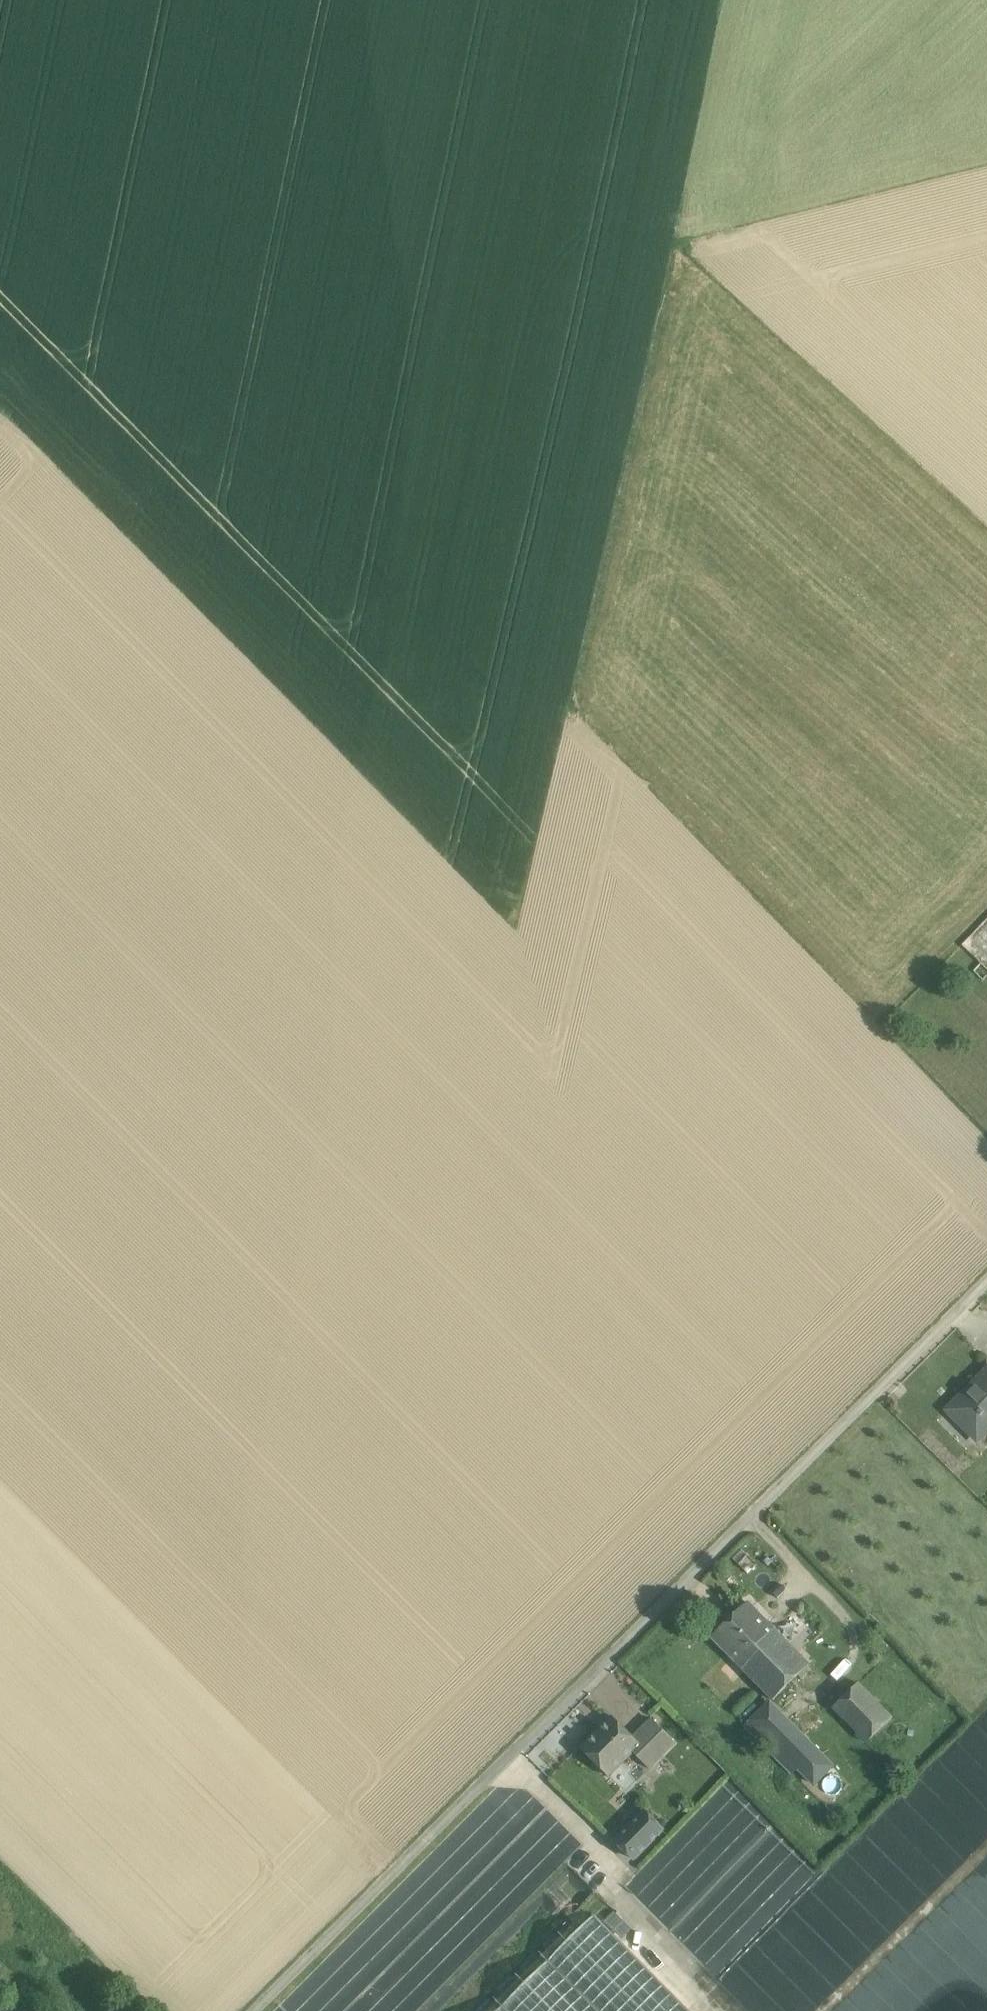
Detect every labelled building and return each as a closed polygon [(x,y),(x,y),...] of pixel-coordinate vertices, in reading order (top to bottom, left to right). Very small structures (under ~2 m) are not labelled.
[(948,1410),(968,1431),(972,1427),(982,1436),(986,1430),(986,1371),(948,1410)] [(749,1605),(714,1640),(743,1669),(778,1634),(749,1605)] [(810,1666),(778,1634),(743,1669),(775,1701),(810,1666)] [(892,1716),(858,1682),(832,1709),(866,1742),(892,1716)] [(833,1765),(771,1704),(747,1727),(794,1773),(798,1769),(814,1785),(833,1765)] [(641,1745),(614,1718),(613,1717),(582,1748),(606,1772),(610,1776),(641,1745)] [(676,1743),(652,1719),(638,1733),(662,1757),(676,1743)] [(508,1917),(581,1842),(532,1796),(517,1812),(498,1794),(489,1793),(453,1830),(452,1841),(459,1842),(457,1855),(495,1859),(494,1871),(485,1880),(493,1881),(506,1894),(511,1894),(508,1917)] [(665,1831),(645,1810),(616,1840),(636,1860),(665,1831)] [(861,1958),(855,1952),(818,1949),(811,1943),(810,1954),(798,1953),(799,1941),(815,1942),(781,1911),(815,1874),(799,1873),(794,1869),(794,1875),(785,1885),(780,1884),(769,1874),(767,1877),(756,1867),(747,1866),(748,1857),(731,1856),(732,1843),(728,1848),(701,1846),(691,1837),(661,1870),(662,1851),(662,1850),(625,1890),(758,2010),(813,2010),(861,1958)] [(595,1915),(498,2010),(691,2010),(595,1915)]
